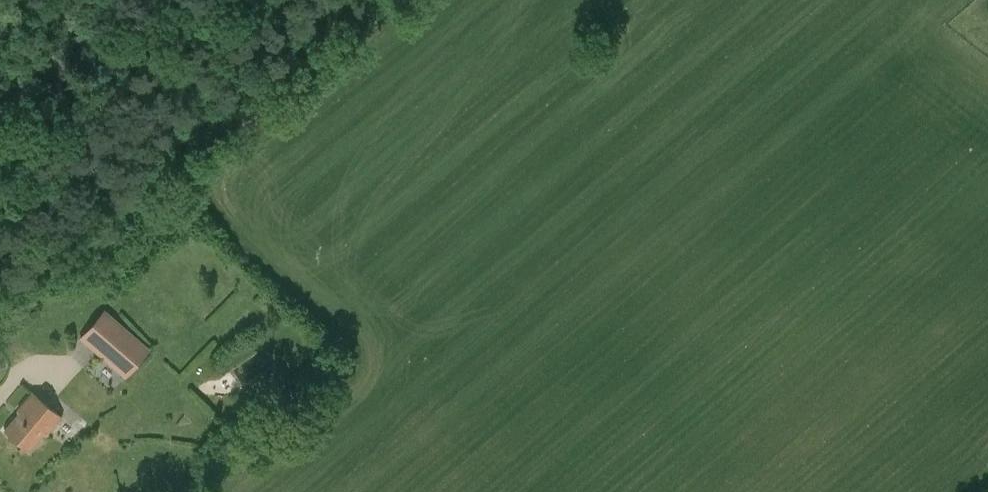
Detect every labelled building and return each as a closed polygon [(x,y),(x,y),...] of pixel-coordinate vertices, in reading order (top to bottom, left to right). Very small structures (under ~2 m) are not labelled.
[(104,309),(79,339),(96,353),(126,378),(151,349),(104,309)] [(261,344),(232,358),(244,381),(273,366),(261,344)] [(61,417),(32,393),(17,411),(19,413),(5,430),(29,450),(42,434),(45,437),(61,417)]
